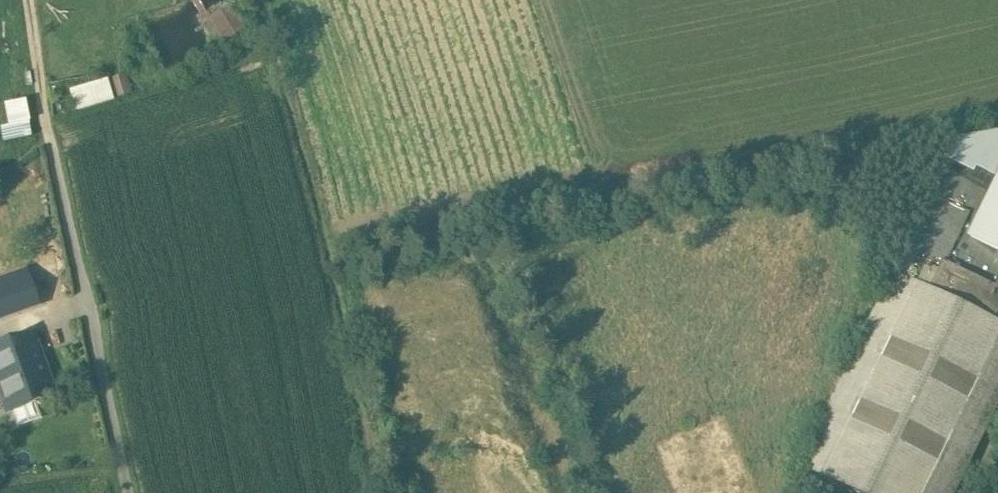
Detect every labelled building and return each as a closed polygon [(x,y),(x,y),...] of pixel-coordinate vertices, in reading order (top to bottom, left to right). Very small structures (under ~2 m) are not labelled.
[(214,17),(227,42),(253,28),(240,4),(214,17)] [(115,78),(121,96),(135,91),(128,73),(115,78)] [(113,77),(73,90),(80,111),(120,98),(113,77)] [(33,99),(10,103),(14,124),(4,126),(6,140),(39,135),(33,99)] [(953,145),(946,160),(904,248),(940,266),(941,264),(993,290),(996,285),(997,285),(997,136),(953,145)] [(941,264),(940,266),(904,248),(903,248),(891,273),(997,327),(997,285),(996,285),(993,290),(941,264)] [(891,273),(880,296),(882,297),(872,316),(871,315),(859,339),(861,340),(851,359),(850,359),(838,382),(840,383),(830,403),(829,402),(817,426),(819,426),(809,446),(808,445),(797,468),(848,492),(953,492),(954,492),(966,469),(964,469),(974,449),(975,450),(987,426),(985,425),(995,406),(996,407),(997,404),(997,327),(891,273)] [(0,286),(0,317),(35,306),(25,277),(0,286)] [(0,348),(0,378),(43,363),(34,337),(0,348)] [(0,378),(0,390),(7,411),(54,395),(43,363),(0,378)]
